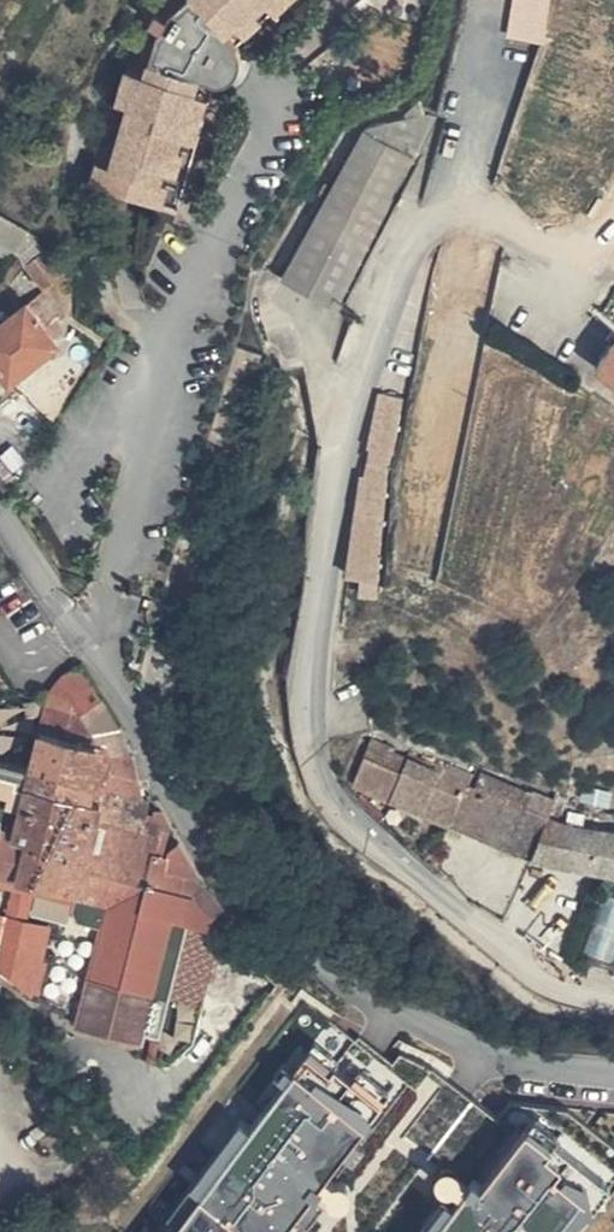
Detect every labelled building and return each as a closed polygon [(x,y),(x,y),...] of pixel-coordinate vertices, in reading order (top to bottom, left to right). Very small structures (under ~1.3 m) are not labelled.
[(91,178),(178,202),(216,78),(227,77),(236,70),(240,62),(242,52),(238,43),(285,0),(152,0),(150,2),(91,178)] [(555,0),(518,0),(515,32),(552,35),(555,0)] [(420,171),(366,137),(283,283),(335,315),(420,171)] [(0,215),(0,244),(9,249),(21,227),(0,215)] [(24,264),(44,291),(69,269),(50,244),(24,264)] [(0,328),(0,368),(3,371),(11,382),(55,344),(43,330),(62,316),(44,291),(25,306),(0,328)] [(610,338),(603,349),(586,373),(613,392),(613,341),(610,338)] [(369,390),(355,591),(385,593),(398,392),(369,390)] [(96,727),(102,728),(96,749),(112,753),(107,776),(145,784),(139,731),(134,721),(130,713),(119,690),(98,667),(80,683),(52,677),(48,691),(77,697),(96,727)] [(85,880),(150,785),(145,784),(107,776),(112,753),(96,749),(102,728),(96,727),(77,697),(48,691),(29,766),(12,763),(3,770),(2,780),(10,791),(20,793),(14,815),(5,813),(6,810),(5,807),(2,804),(0,803),(0,858),(74,875),(85,880)] [(428,759),(386,744),(382,756),(424,771),(426,766),(428,759)] [(468,827),(475,831),(488,795),(492,783),(464,773),(460,777),(426,766),(424,771),(382,756),(369,790),(429,813),(468,827)] [(170,788),(150,785),(85,880),(90,882),(96,887),(98,895),(116,899),(99,968),(167,983),(193,878),(198,877),(206,886),(225,911),(239,899),(216,868),(170,788)] [(488,795),(475,831),(503,842),(538,854),(554,858),(565,817),(488,795)] [(462,841),(468,827),(429,813),(424,825),(462,841)] [(565,817),(554,858),(613,875),(613,826),(565,817)] [(532,869),(538,854),(503,842),(498,856),(532,869)] [(0,858),(0,871),(25,877),(20,898),(43,903),(47,882),(98,895),(96,887),(90,882),(85,880),(74,875),(0,858)] [(167,983),(99,968),(88,1010),(170,1028),(206,886),(198,877),(193,878),(167,983)] [(594,953),(613,956),(613,894),(602,893),(594,953)] [(18,910),(0,908),(0,935),(48,976),(55,920),(40,913),(18,910)] [(238,1217),(254,1231),(279,1231),(405,1092),(336,1030),(154,1231),(225,1231),(238,1217)] [(613,1179),(613,1175),(541,1109),(458,1201),(448,1193),(428,1216),(438,1226),(432,1231),(566,1231),(613,1179)]
